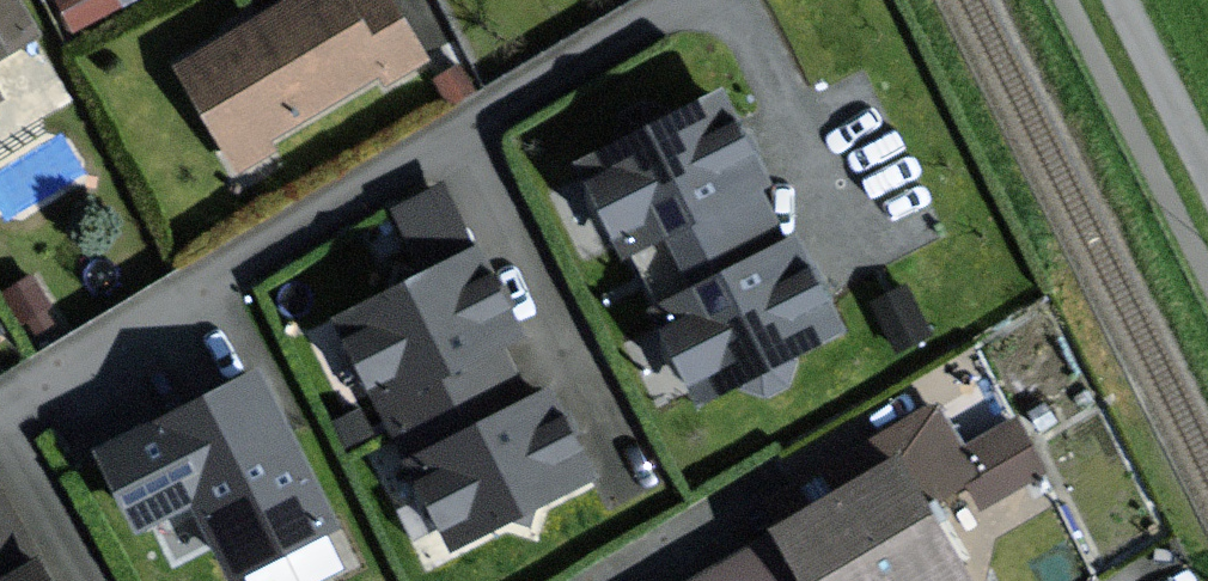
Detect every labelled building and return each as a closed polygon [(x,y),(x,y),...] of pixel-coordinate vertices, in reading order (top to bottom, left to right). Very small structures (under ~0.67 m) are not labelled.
[(16,0),(0,0),(0,53),(35,33),(16,0)] [(118,0),(61,0),(76,28),(120,4),(118,0)] [(182,64),(243,166),(277,146),(271,136),(381,71),(388,83),(429,58),(394,0),(289,0),(182,64)] [(629,253),(672,231),(760,187),(770,182),(724,91),(583,162),(629,253)] [(338,318),(380,403),(388,400),(504,342),(520,335),(446,187),(400,210),(431,273),(338,318)] [(789,245),(760,187),(672,231),(701,289),(789,245)] [(844,327),(800,239),(789,245),(701,289),(662,308),(706,396),(750,374),(844,327)] [(46,305),(32,279),(10,290),(24,317),(46,305)] [(415,456),(532,399),(504,342),(388,400),(415,456)] [(338,523),(264,371),(104,449),(142,527),(198,500),(234,573),(338,523)] [(594,478),(550,390),(532,399),(415,456),(411,458),(455,546),(500,524),(594,478)] [(921,490),(940,479),(946,490),(972,476),(985,500),(1046,467),(1020,420),(980,442),(995,469),(978,478),(939,408),(778,496),(791,521),(782,526),(812,580),(971,580),(921,490)] [(0,493),(0,580),(53,580),(0,493)] [(774,535),(696,580),(801,580),(774,535)]
